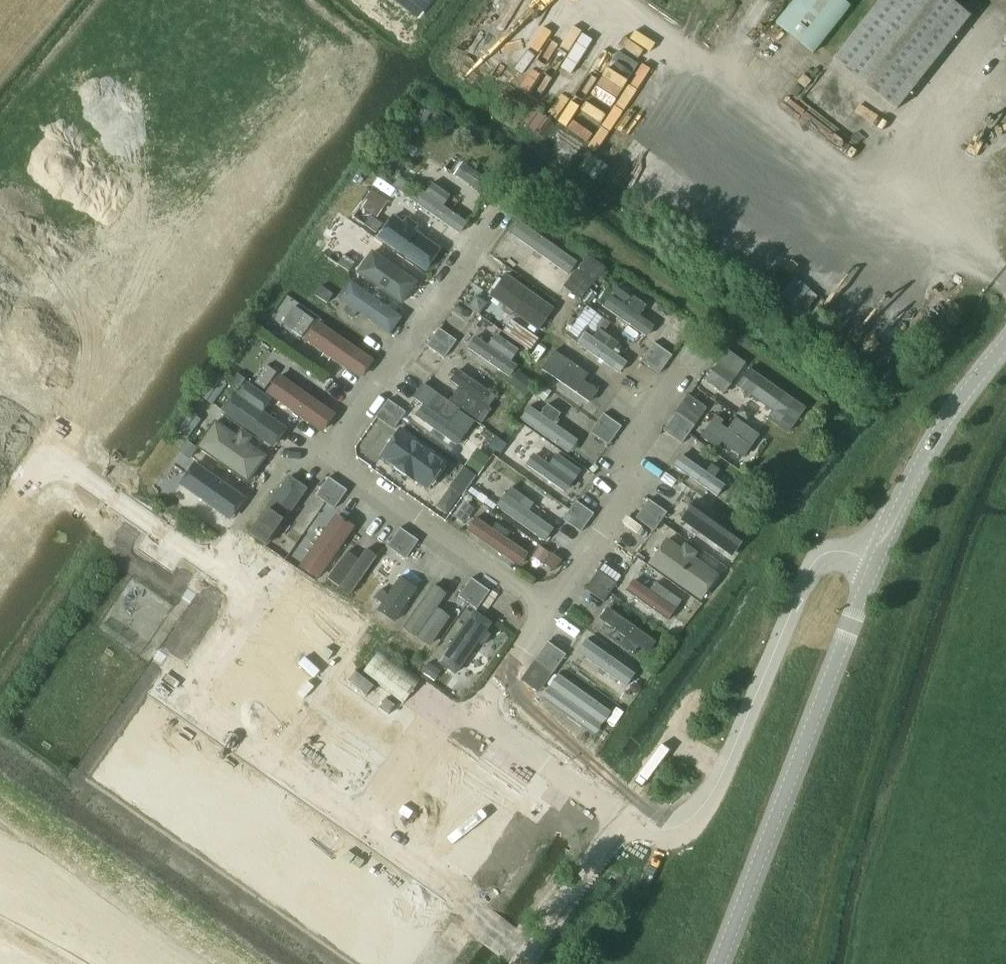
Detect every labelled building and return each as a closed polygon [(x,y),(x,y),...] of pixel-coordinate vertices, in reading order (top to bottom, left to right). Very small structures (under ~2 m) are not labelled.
[(776,25),(813,54),(851,5),(844,0),(795,0),(776,25)] [(896,110),(970,16),(950,0),(881,0),(833,60),(896,110)] [(418,109),(409,123),(416,128),(417,126),(420,128),(422,129),(430,116),(418,109)] [(438,112),(433,119),(444,127),(447,124),(449,120),(438,112)] [(410,185),(398,177),(392,186),(404,194),(410,185)] [(420,192),(410,205),(458,238),(467,224),(445,209),(452,198),(434,186),(427,196),(420,192)] [(373,189),(362,206),(372,213),(383,196),(373,189)] [(371,216),(364,225),(376,233),(383,224),(371,216)] [(396,217),(378,241),(430,277),(447,252),(419,232),(421,229),(408,220),(405,224),(396,217)] [(521,224),(512,237),(567,275),(576,263),(521,224)] [(374,252),(358,276),(403,307),(419,283),(374,252)] [(355,263),(343,255),(337,264),(349,272),(355,263)] [(564,287),(581,300),(605,269),(587,256),(564,287)] [(506,275),(491,296),(540,331),(555,310),(506,275)] [(340,302),(388,336),(402,316),(353,282),(340,302)] [(321,286),(315,295),(327,303),(333,294),(321,286)] [(617,287),(612,293),(626,304),(631,297),(617,287)] [(613,297),(606,307),(648,338),(655,327),(642,318),(649,309),(635,298),(628,308),(613,297)] [(314,320),(304,313),(292,331),(302,337),(314,320)] [(503,332),(530,351),(538,339),(512,321),(503,332)] [(372,360),(318,323),(305,343),(359,379),(372,360)] [(439,329),(433,337),(450,350),(456,341),(439,329)] [(589,335),(582,345),(622,373),(629,363),(616,354),(622,345),(601,330),(594,339),(589,335)] [(476,339),(468,350),(508,380),(518,367),(511,363),(519,352),(496,336),(488,347),(476,339)] [(450,350),(433,337),(427,346),(444,358),(450,350)] [(654,343),(648,352),(665,365),(672,356),(654,343)] [(706,380),(723,393),(744,363),(727,351),(706,380)] [(555,352),(542,369),(591,405),(599,394),(585,383),(589,377),(555,352)] [(665,365),(648,352),(641,361),(659,374),(665,365)] [(267,366),(255,383),(265,390),(277,373),(267,366)] [(459,389),(449,402),(461,411),(479,425),(497,400),(459,372),(450,383),(459,389)] [(518,372),(510,384),(526,396),(535,384),(518,372)] [(245,379),(237,374),(229,386),(237,392),(245,379)] [(335,413),(281,376),(268,395),(322,431),(335,413)] [(758,376),(745,394),(773,414),(768,420),(788,434),(806,410),(758,376)] [(202,397),(212,405),(227,385),(217,377),(202,397)] [(235,396),(222,415),(274,451),(288,431),(265,414),(272,403),(246,385),(238,398),(235,396)] [(423,408),(415,418),(456,448),(466,435),(451,424),(461,411),(449,402),(427,387),(416,403),(423,408)] [(544,387),(537,397),(544,402),(551,392),(544,387)] [(388,400),(382,409),(399,421),(406,413),(388,400)] [(682,405),(676,413),(695,426),(700,418),(682,405)] [(531,408),(522,421),(571,456),(580,443),(556,425),(562,416),(548,406),(541,415),(531,408)] [(399,421),(382,409),(376,417),(393,430),(399,421)] [(676,413),(670,422),(688,435),(695,426),(676,413)] [(604,414),(597,423),(615,436),(622,427),(604,414)] [(191,415),(178,433),(183,436),(188,440),(201,422),(196,418),(191,415)] [(716,416),(704,432),(744,460),(760,437),(737,420),(728,432),(722,427),(725,422),(716,416)] [(818,421),(810,421),(810,433),(820,432),(822,432),(822,420),(818,421)] [(688,435),(670,422),(663,431),(681,444),(688,435)] [(217,423),(200,448),(249,483),(267,458),(250,446),(253,442),(241,433),(237,438),(217,423)] [(615,436),(597,423),(590,432),(608,445),(615,436)] [(402,431),(380,461),(427,494),(449,464),(402,431)] [(186,442),(179,452),(190,460),(197,450),(186,442)] [(481,452),(469,468),(477,474),(489,458),(481,452)] [(536,456),(526,469),(565,497),(583,473),(558,455),(550,466),(536,456)] [(683,456),(672,472),(716,502),(727,486),(717,480),(722,472),(712,466),(707,473),(683,456)] [(196,466),(182,485),(232,521),(246,501),(196,466)] [(475,475),(464,468),(450,488),(461,495),(475,475)] [(307,491),(289,478),(250,534),(268,547),(307,491)] [(316,497),(325,503),(338,484),(329,478),(316,497)] [(338,484),(325,503),(334,509),(347,490),(338,484)] [(507,497),(497,509),(545,544),(555,531),(530,513),(535,507),(524,499),(520,506),(507,497)] [(649,500),(642,509),(660,522),(667,513),(649,500)] [(692,534),(723,555),(738,532),(692,500),(684,513),(699,523),(692,534)] [(576,501),(569,510),(587,523),(594,514),(576,501)] [(660,522),(642,509),(635,518),(653,531),(660,522)] [(587,523),(569,510),(563,519),(581,532),(587,523)] [(338,516),(300,569),(322,585),(360,531),(338,516)] [(476,520),(467,534),(521,572),(531,558),(505,540),(509,535),(497,526),(493,532),(476,520)] [(387,547),(396,553),(409,534),(400,528),(387,547)] [(409,534),(396,553),(405,559),(418,541),(409,534)] [(667,541),(649,567),(700,603),(718,576),(696,561),(699,556),(684,546),(681,551),(667,541)] [(350,556),(330,583),(352,599),(379,560),(369,552),(361,563),(350,556)] [(561,561),(551,554),(544,564),(554,571),(561,561)] [(381,610),(377,616),(393,627),(426,581),(410,570),(388,601),(379,595),(373,604),(381,610)] [(598,571),(592,580),(610,593),(616,583),(598,571)] [(458,596),(467,603),(480,585),(471,578),(458,596)] [(610,593),(592,580),(585,590),(603,602),(610,593)] [(633,581),(623,595),(663,623),(679,602),(654,584),(648,592),(633,581)] [(480,585),(467,603),(477,610),(490,591),(480,585)] [(436,590),(406,633),(430,650),(451,620),(439,612),(448,598),(436,590)] [(609,612),(601,623),(626,641),(621,649),(637,660),(642,652),(653,661),(662,648),(609,612)] [(360,615),(351,628),(361,635),(370,621),(360,615)] [(475,616),(438,667),(457,680),(478,650),(485,655),(495,640),(490,636),(495,630),(475,616)] [(548,642),(541,651),(559,664),(566,654),(548,642)] [(588,643),(578,657),(624,690),(634,675),(588,643)] [(381,648),(362,673),(403,704),(422,679),(381,648)] [(559,664),(541,651),(535,661),(553,673),(559,664)] [(330,657),(321,670),(331,677),(340,664),(330,657)] [(428,663),(421,672),(434,681),(440,672),(428,663)] [(558,679),(542,702),(596,740),(612,716),(558,679)] [(395,705),(386,698),(379,708),(388,715),(395,705)] [(300,700),(291,713),(301,720),(311,707),(300,700)] [(311,707),(301,720),(311,727),(321,714),(311,707)] [(131,780),(124,790),(137,799),(144,789),(131,780)] [(513,784),(504,797),(514,804),(523,791),(513,784)] [(173,810),(167,820),(180,829),(187,819),(173,810)] [(483,826),(474,840),(484,847),(493,833),(483,826)] [(216,839),(209,849),(223,859),(230,849),(216,839)] [(259,869),(252,879),(265,888),(272,878),(259,869)] [(302,899),(295,909),(308,918),(315,908),(302,899)] [(344,928),(338,939),(351,948),(358,938),(344,928)]
